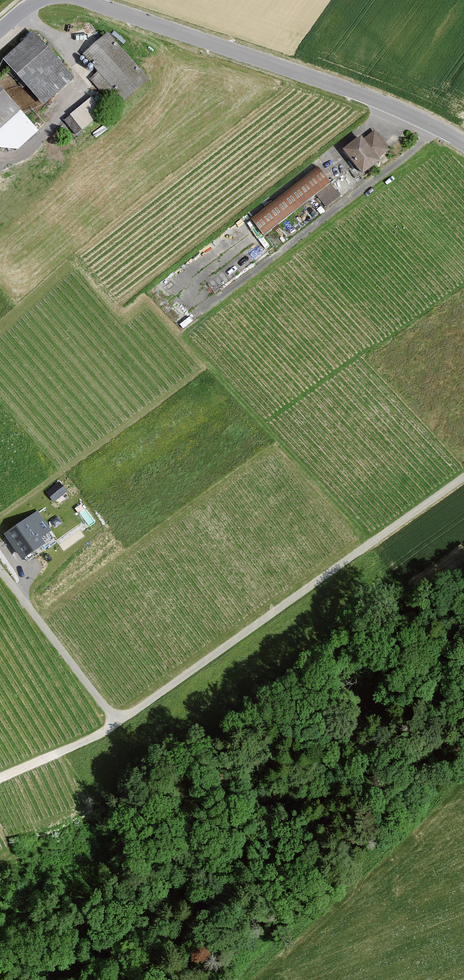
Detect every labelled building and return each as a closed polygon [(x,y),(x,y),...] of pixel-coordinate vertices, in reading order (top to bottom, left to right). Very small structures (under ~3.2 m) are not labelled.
[(148,82),(107,35),(81,57),(97,75),(90,82),(106,101),(115,94),(123,103),(148,82)] [(72,82),(32,36),(3,62),(43,107),(72,82)] [(0,96),(0,150),(27,125),(0,96)] [(91,101),(71,117),(83,132),(103,115),(91,101)] [(361,139),(344,152),(362,177),(381,163),(379,161),(390,154),(375,133),(363,141),(361,139)] [(316,170),(250,220),(262,236),(328,186),(316,170)] [(329,187),(317,197),(326,208),(338,199),(329,187)] [(249,258),(234,268),(238,274),(253,263),(249,258)] [(55,498),(67,487),(63,483),(51,494),(55,498)] [(51,532),(38,514),(5,536),(22,561),(44,546),(39,540),(51,532)]
